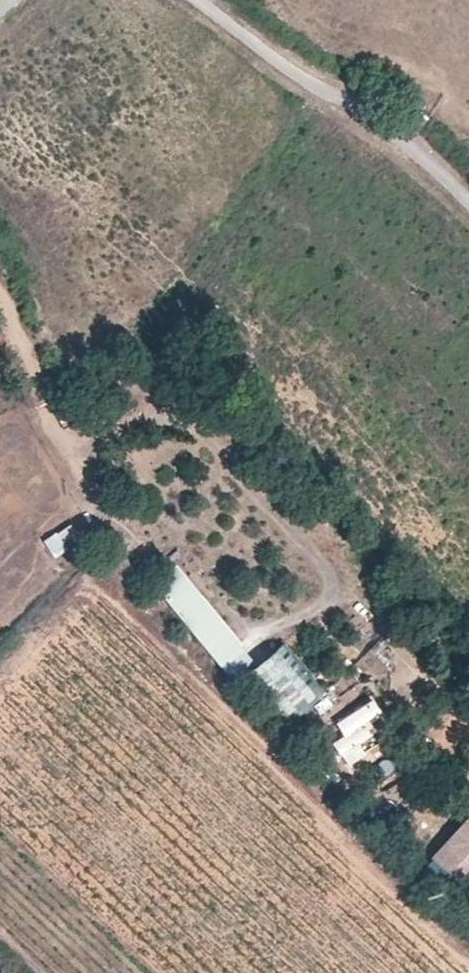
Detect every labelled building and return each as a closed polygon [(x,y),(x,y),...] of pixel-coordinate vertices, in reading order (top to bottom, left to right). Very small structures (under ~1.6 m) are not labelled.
[(52,555),(79,543),(71,524),(43,536),(52,555)] [(219,676),(245,660),(185,565),(159,581),(219,676)] [(247,673),(291,720),(324,690),(280,643),(247,673)] [(364,705),(335,721),(343,735),(332,741),(345,764),(385,742),(364,705)] [(432,857),(466,888),(468,885),(468,818),(432,857)]
